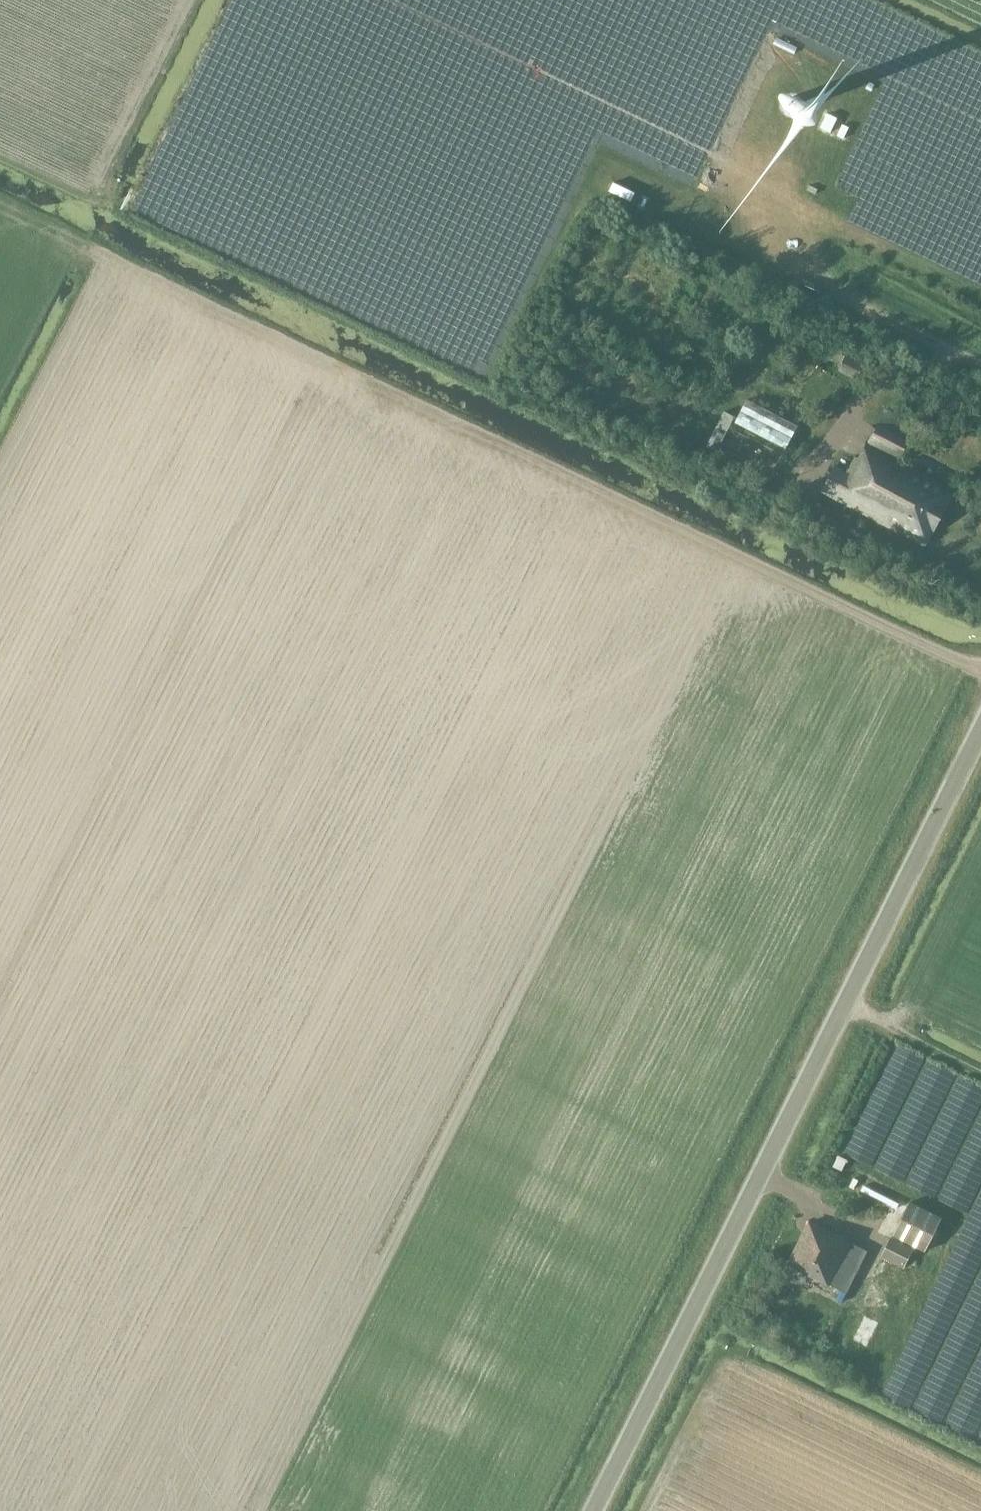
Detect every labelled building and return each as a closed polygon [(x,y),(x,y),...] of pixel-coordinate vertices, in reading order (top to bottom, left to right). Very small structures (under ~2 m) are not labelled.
[(790,97),(788,98),(786,98),(785,99),(783,101),(782,103),(782,105),(782,107),(783,109),(785,111),(786,112),(788,113),(790,113),(792,113),(794,112),(796,111),(797,109),(798,107),(798,105),(798,103),(797,102),(796,100),(794,98),(792,98),(790,97)] [(851,344),(836,372),(858,382),(873,355),(851,344)] [(885,411),(867,442),(898,459),(908,441),(907,441),(914,426),(885,411)] [(834,465),(820,492),(923,545),(951,492),(864,446),(860,448),(859,447),(845,471),(834,465)] [(907,1202),(892,1235),(925,1250),(940,1217),(907,1202)] [(809,1222),(788,1265),(828,1285),(841,1291),(845,1293),(866,1252),(862,1250),(850,1244),(850,1243),(809,1222)] [(889,1237),(879,1257),(902,1269),(914,1274),(923,1254),(889,1237)] [(914,1274),(902,1269),(879,1257),(869,1282),(903,1298),(914,1274)] [(864,1315),(851,1341),(867,1349),(881,1320),(872,1315),(870,1319),(864,1315)]
